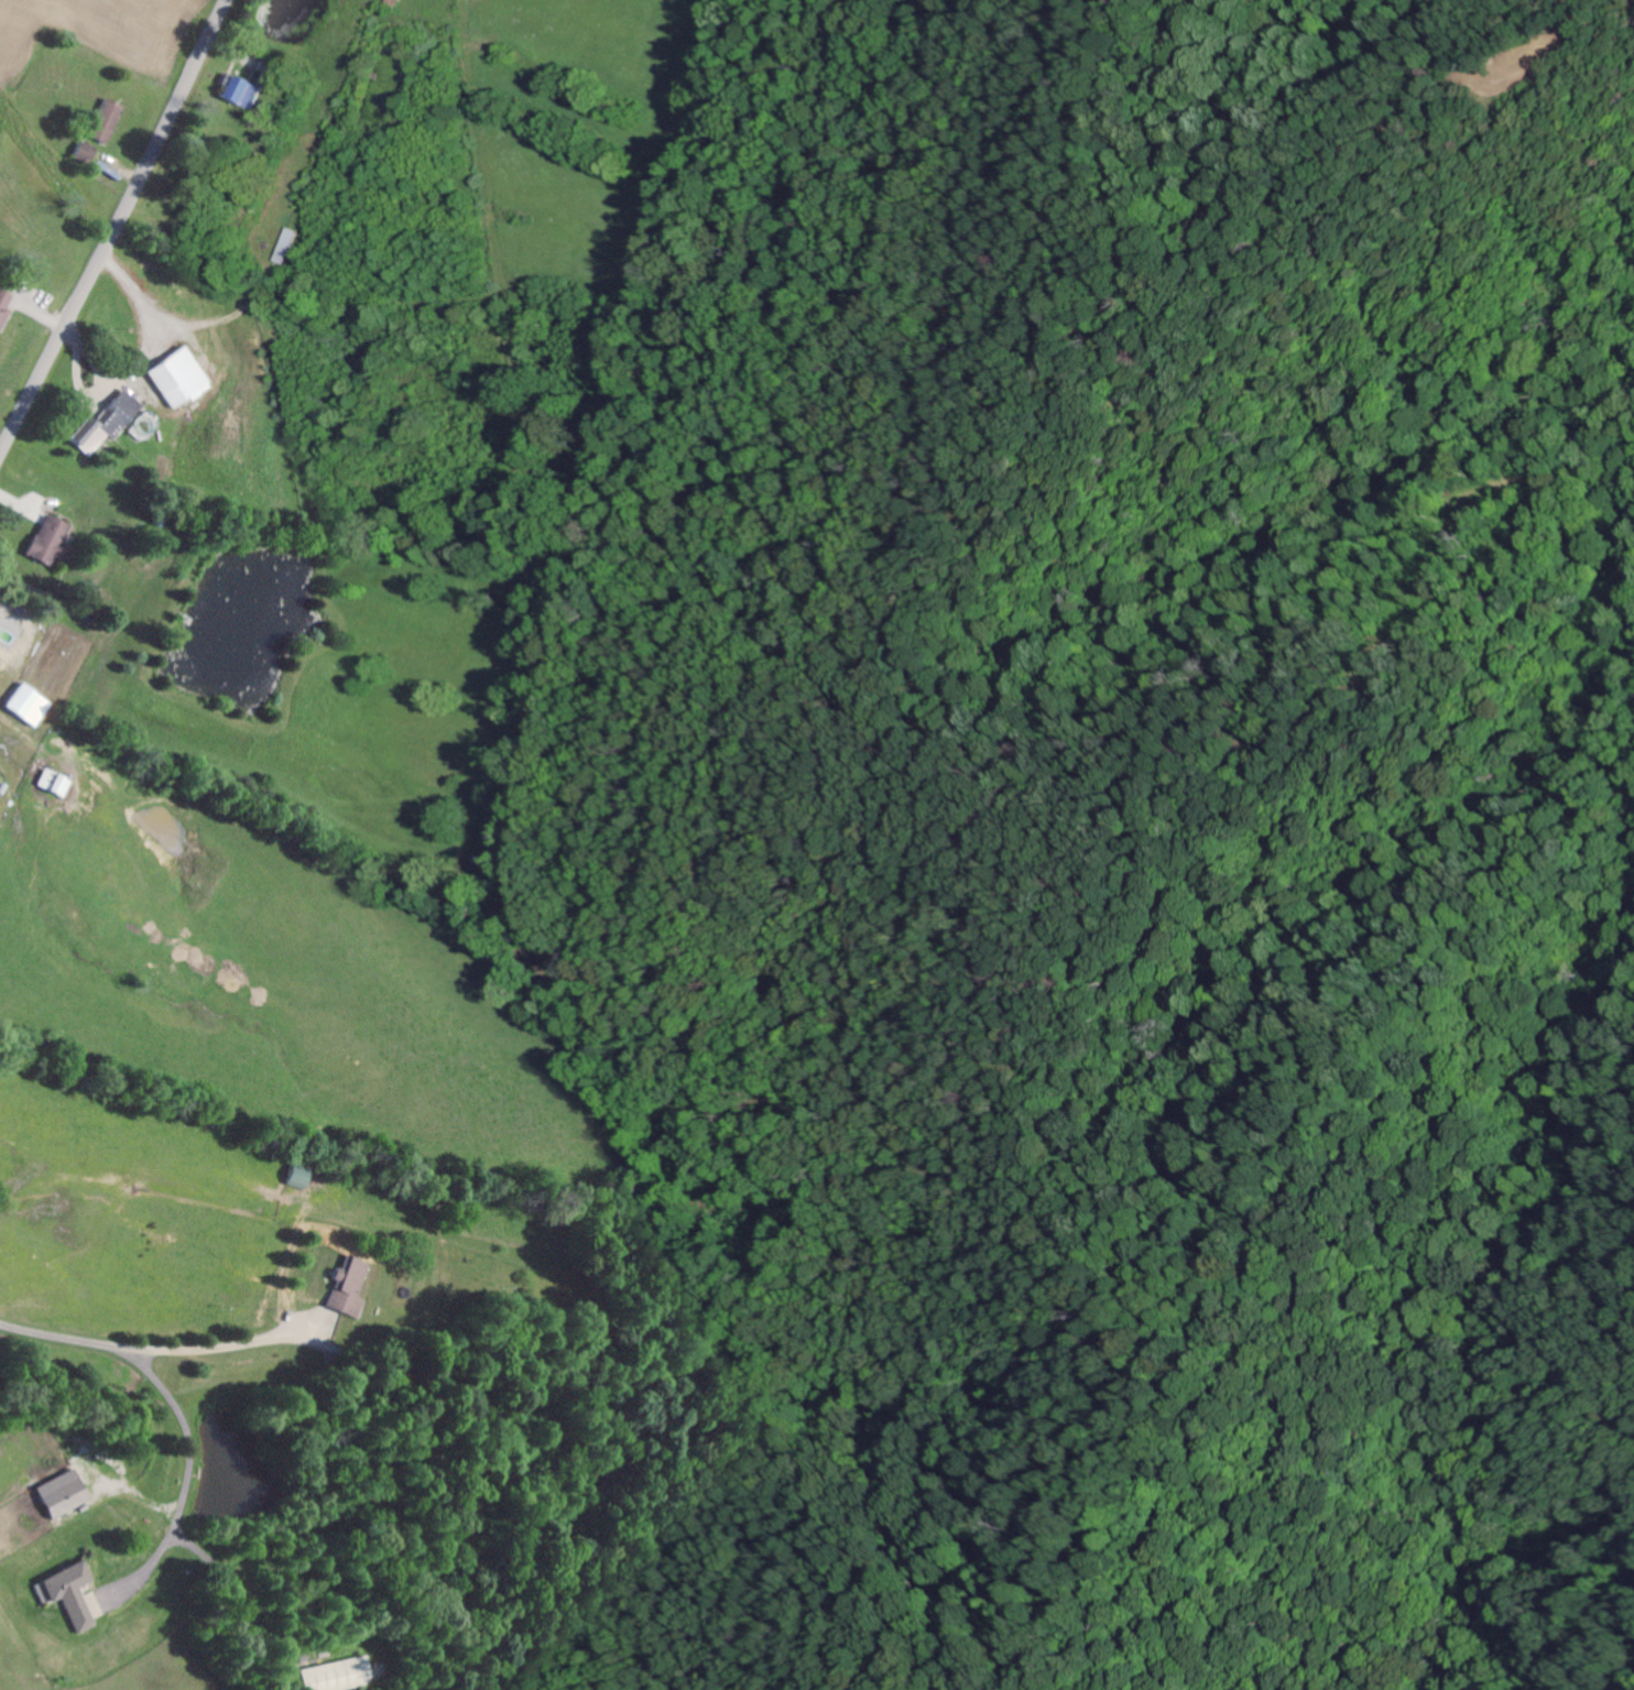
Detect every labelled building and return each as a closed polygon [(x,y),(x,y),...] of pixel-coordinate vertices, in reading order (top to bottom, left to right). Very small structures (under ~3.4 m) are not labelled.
[(385,5),(397,11),(402,0),(387,0),(385,5)] [(249,108),(259,86),(236,75),(226,97),(249,108)] [(112,144),(128,106),(109,98),(93,136),(112,144)] [(81,160),(95,164),(100,147),(86,142),(81,160)] [(19,296),(0,287),(0,337),(19,296)] [(178,412),(218,388),(194,347),(154,371),(178,412)] [(147,406),(128,389),(79,446),(93,457),(111,436),(117,441),(147,406)] [(68,568),(75,551),(66,548),(76,524),(49,512),(32,552),(68,568)] [(41,726),(58,703),(28,682),(12,706),(41,726)] [(280,1182),(300,1187),(303,1172),(284,1167),(280,1182)] [(356,1296),(367,1264),(341,1255),(324,1304),(356,1315),(362,1298),(356,1296)] [(30,1487),(44,1519),(86,1500),(72,1468),(30,1487)] [(90,1582),(80,1560),(36,1580),(47,1604),(59,1598),(76,1635),(95,1626),(77,1587),(90,1582)]
